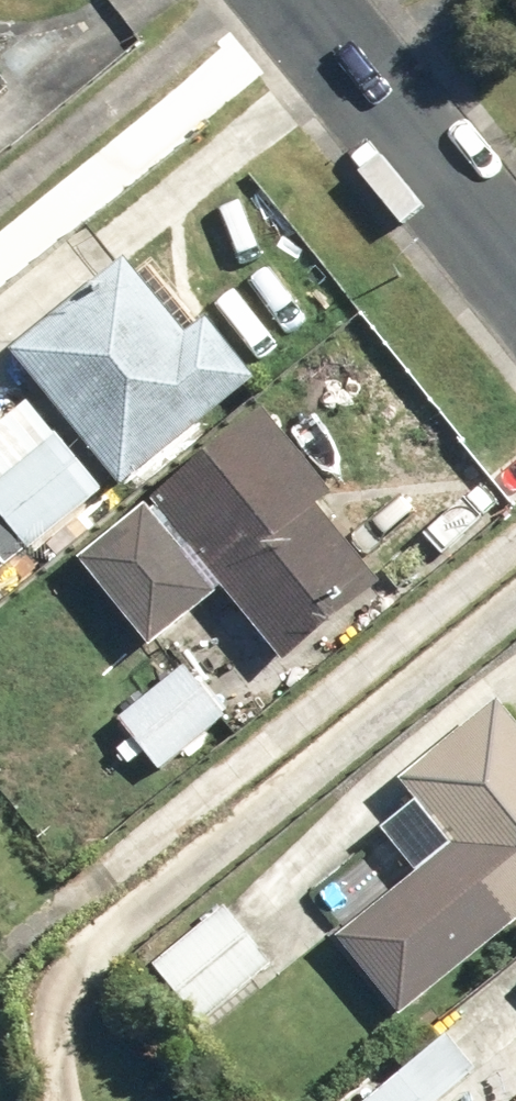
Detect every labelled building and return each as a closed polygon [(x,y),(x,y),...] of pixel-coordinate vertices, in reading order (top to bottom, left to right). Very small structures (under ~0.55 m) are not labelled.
[(4,357),(114,494),(249,386),(201,325),(179,341),(119,265),(4,357)] [(148,509),(279,671),(380,590),(319,514),(331,504),(262,418),(148,509)] [(27,558),(100,495),(53,439),(0,483),(0,525),(27,558)] [(79,568),(150,654),(215,601),(144,514),(79,568)] [(114,726),(156,778),(221,723),(180,672),(114,726)] [(399,1020),(515,926),(515,734),(495,708),(395,788),(411,808),(379,834),(415,878),(336,942),(399,1020)] [(148,971),(197,1032),(269,973),(220,912),(148,971)] [(472,1077),(442,1043),(391,1086),(388,1083),(366,1100),(444,1100),(472,1077)]
